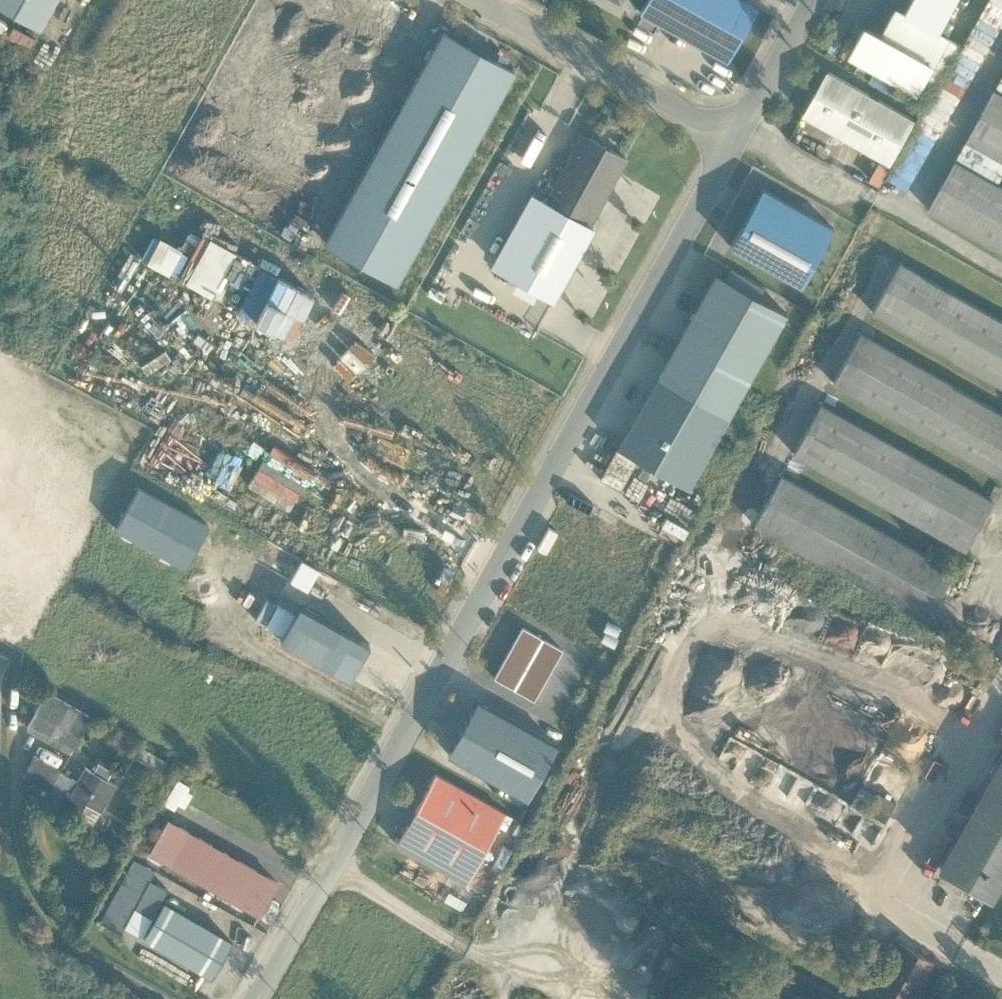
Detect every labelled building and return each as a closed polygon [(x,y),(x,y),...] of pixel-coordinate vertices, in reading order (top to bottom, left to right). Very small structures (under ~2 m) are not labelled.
[(39,26),(54,0),(0,0),(0,3),(39,26)] [(747,0),(659,0),(649,19),(733,63),(762,8),(747,0)] [(850,51),(920,90),(930,95),(960,41),(950,36),(940,30),(941,28),(956,0),(911,0),(906,8),(905,10),(896,6),(882,31),(864,25),(850,51)] [(930,116),(950,127),(1001,23),(1001,0),(988,0),(930,116)] [(443,29),(325,240),(396,280),(514,69),(443,29)] [(828,68),(804,112),(891,161),(916,117),(828,68)] [(996,84),(967,133),(1001,153),(1001,87),(996,84)] [(525,125),(532,128),(529,134),(520,130),(513,145),(533,155),(546,128),(528,119),(525,125)] [(550,302),(627,159),(578,133),(543,200),(531,192),(488,268),(550,302)] [(961,157),(930,211),(1001,252),(1001,181),(961,157)] [(762,187),(754,200),(826,240),(833,227),(762,187)] [(754,200),(730,244),(802,283),(826,240),(754,200)] [(121,273),(130,278),(143,253),(134,248),(121,273)] [(900,255),(869,311),(1001,386),(1001,313),(900,255)] [(714,274),(616,446),(687,486),(784,314),(714,274)] [(863,332),(831,387),(1000,484),(1001,480),(1001,412),(863,332)] [(234,338),(230,349),(258,359),(262,348),(234,338)] [(993,498),(818,402),(789,455),(964,551),(993,498)] [(949,566),(781,470),(751,521),(919,617),(949,566)] [(137,485),(114,526),(187,567),(209,526),(137,485)] [(299,600),(280,636),(350,675),(370,640),(299,600)] [(522,625),(493,676),(531,698),(560,647),(522,625)] [(89,713),(44,688),(23,726),(68,751),(89,713)] [(476,698),(447,750),(527,795),(557,743),(476,698)] [(1001,881),(1001,749),(1000,748),(932,871),(990,903),(1001,881)] [(34,752),(23,773),(62,796),(59,802),(77,813),(85,800),(99,808),(116,782),(107,776),(112,768),(99,760),(94,769),(86,764),(77,778),(34,752)] [(435,771),(396,841),(466,880),(505,810),(502,808),(435,771)] [(890,816),(897,797),(878,790),(872,809),(890,816)] [(167,816),(149,848),(259,911),(277,879),(167,816)] [(132,857),(100,919),(122,930),(154,868),(132,857)] [(163,898),(143,933),(212,973),(232,938),(163,898)]
